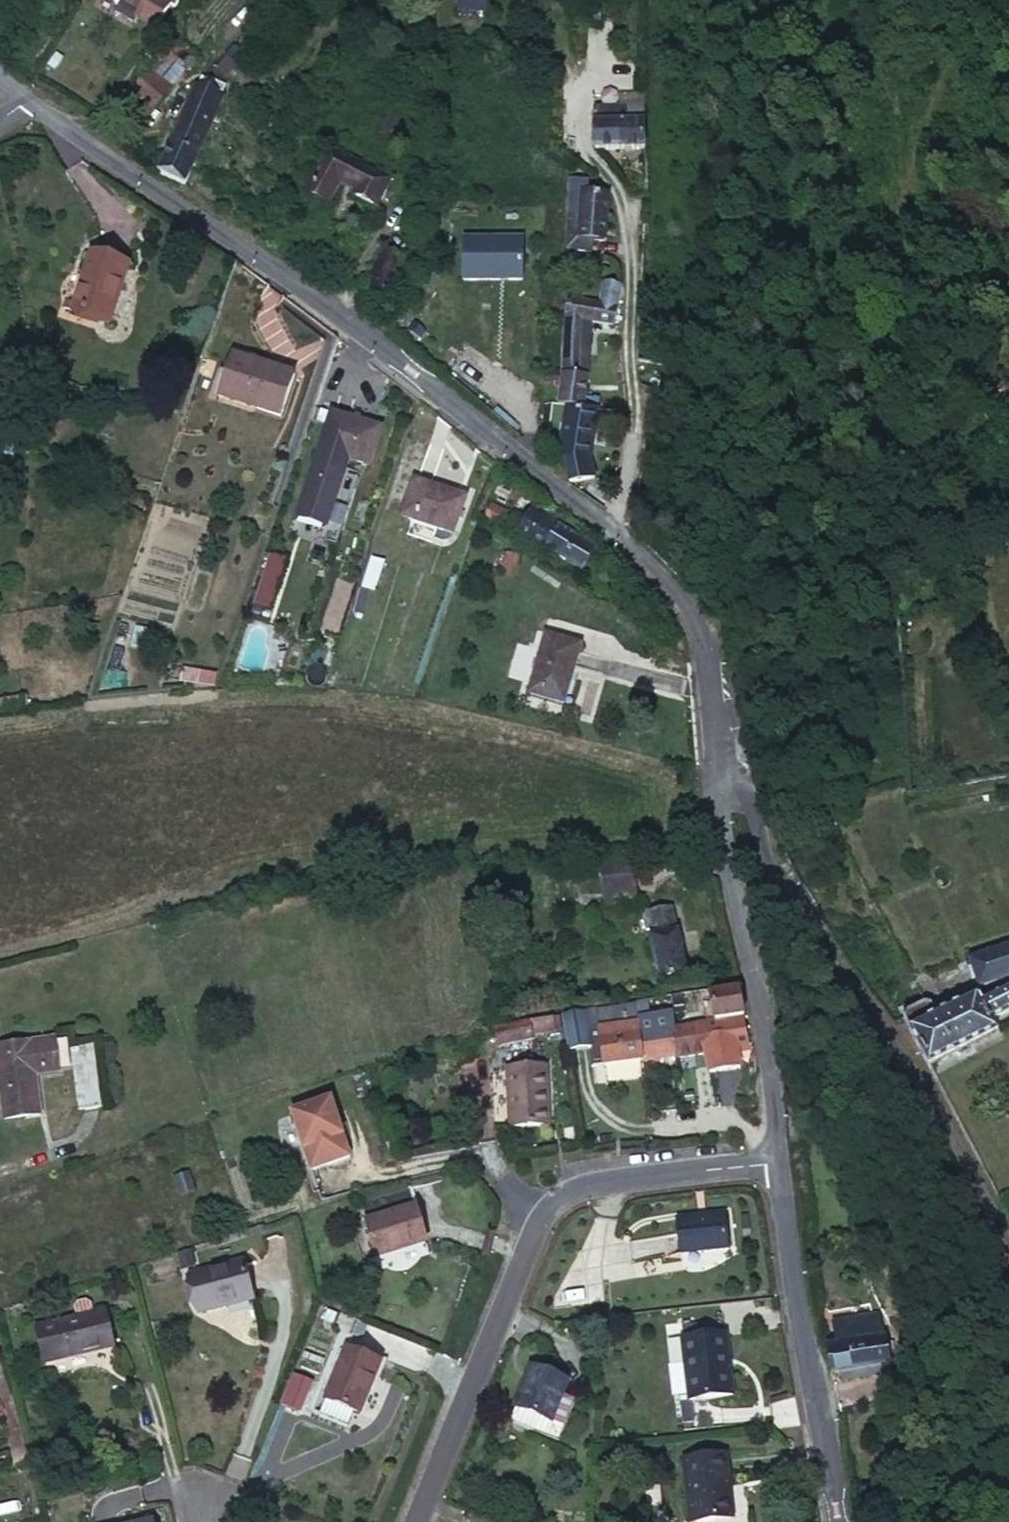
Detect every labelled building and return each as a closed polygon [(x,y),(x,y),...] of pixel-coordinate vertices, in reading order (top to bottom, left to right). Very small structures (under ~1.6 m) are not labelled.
[(133,23),(145,7),(135,0),(103,0),(133,23)] [(489,0),(459,0),(458,14),(489,15),(489,0)] [(163,21),(145,7),(133,23),(130,28),(148,42),(163,21)] [(228,81),(238,65),(226,57),(216,73),(228,81)] [(133,97),(150,111),(166,90),(148,77),(133,97)] [(181,191),(228,90),(200,78),(155,175),(181,191)] [(592,150),(641,153),(641,123),(642,113),(594,110),(592,150)] [(323,155),(303,207),(325,216),(336,189),(358,198),(355,207),(375,214),(386,181),(323,155)] [(564,247),(587,251),(589,237),(600,239),(607,188),(581,184),(582,175),(566,173),(564,247)] [(464,236),(462,282),(524,285),(526,238),(464,236)] [(83,256),(62,315),(100,329),(121,270),(83,256)] [(380,292),(393,313),(415,264),(397,256),(380,292)] [(562,302),(559,399),(567,399),(587,401),(592,373),(581,371),(583,326),(614,328),(620,286),(598,282),(594,304),(562,302)] [(229,360),(217,401),(280,418),(291,380),(229,360)] [(567,399),(559,399),(567,476),(574,474),(579,498),(601,488),(593,474),(600,409),(587,401),(567,399)] [(329,416),(295,520),(324,530),(347,459),(369,467),(380,433),(329,416)] [(410,482),(399,519),(453,535),(464,498),(410,482)] [(497,482),(494,502),(504,504),(508,484),(497,482)] [(528,509),(512,538),(540,556),(543,551),(579,571),(588,556),(553,535),(557,526),(528,509)] [(489,512),(486,526),(501,530),(503,516),(489,512)] [(502,550),(494,561),(506,570),(513,558),(502,550)] [(272,556),(263,581),(280,587),(289,561),(272,556)] [(371,565),(363,591),(379,597),(387,570),(371,565)] [(544,635),(523,699),(556,708),(576,645),(544,635)] [(598,862),(599,887),(632,886),(631,860),(598,862)] [(632,886),(599,887),(601,908),(633,906),(632,886)] [(657,939),(662,983),(691,980),(686,936),(683,936),(680,914),(657,917),(660,939),(657,939)] [(976,986),(1008,975),(1008,948),(968,961),(976,986)] [(713,994),(715,1021),(743,1018),(739,990),(713,994)] [(896,1021),(921,1065),(966,1044),(989,1033),(986,1025),(1008,1012),(1008,995),(978,1011),(974,1002),(936,1021),(923,1005),(896,1021)] [(672,1029),(695,1025),(693,1014),(670,1018),(672,1029)] [(672,1029),(670,1018),(638,1023),(640,1034),(672,1029)] [(674,1049),(676,1063),(702,1060),(704,1077),(737,1074),(736,1050),(748,1048),(743,1018),(715,1021),(695,1025),(672,1029),(674,1049)] [(644,1066),(676,1063),(674,1049),(672,1029),(640,1034),(644,1066)] [(551,1030),(493,1047),(497,1067),(528,1058),(529,1052),(554,1045),(551,1030)] [(643,1067),(644,1066),(640,1034),(638,1035),(587,1041),(589,1059),(598,1059),(599,1072),(643,1067)] [(37,1121),(35,1084),(54,1082),(51,1045),(0,1049),(0,1123),(37,1121)] [(77,1054),(81,1114),(108,1113),(103,1052),(77,1054)] [(547,1083),(506,1087),(511,1143),(551,1141),(547,1083)] [(289,1126),(305,1183),(344,1172),(331,1129),(325,1131),(321,1117),(289,1126)] [(371,1265),(424,1252),(417,1217),(362,1230),(371,1265)] [(683,1225),(686,1261),(737,1256),(734,1221),(683,1225)] [(248,1272),(194,1285),(202,1321),(255,1309),(248,1272)] [(113,1342),(105,1308),(60,1320),(36,1325),(45,1359),(68,1353),(113,1342)] [(830,1372),(842,1369),(886,1357),(874,1315),(835,1324),(840,1343),(825,1346),(830,1372)] [(681,1411),(682,1415),(725,1411),(718,1348),(675,1353),(678,1379),(681,1411)] [(344,1353),(322,1405),(352,1418),(359,1420),(378,1369),(344,1353)] [(845,1380),(886,1370),(889,1369),(886,1357),(842,1369),(845,1380)] [(302,1415),(314,1383),(293,1375),(281,1406),(302,1415)] [(555,1430),(564,1403),(569,1387),(539,1375),(524,1416),(538,1423),(555,1430)] [(681,1411),(678,1379),(664,1381),(667,1412),(681,1411)] [(352,1418),(322,1405),(318,1417),(347,1430),(352,1418)] [(686,1521),(726,1521),(720,1466),(680,1471),(686,1521)]
